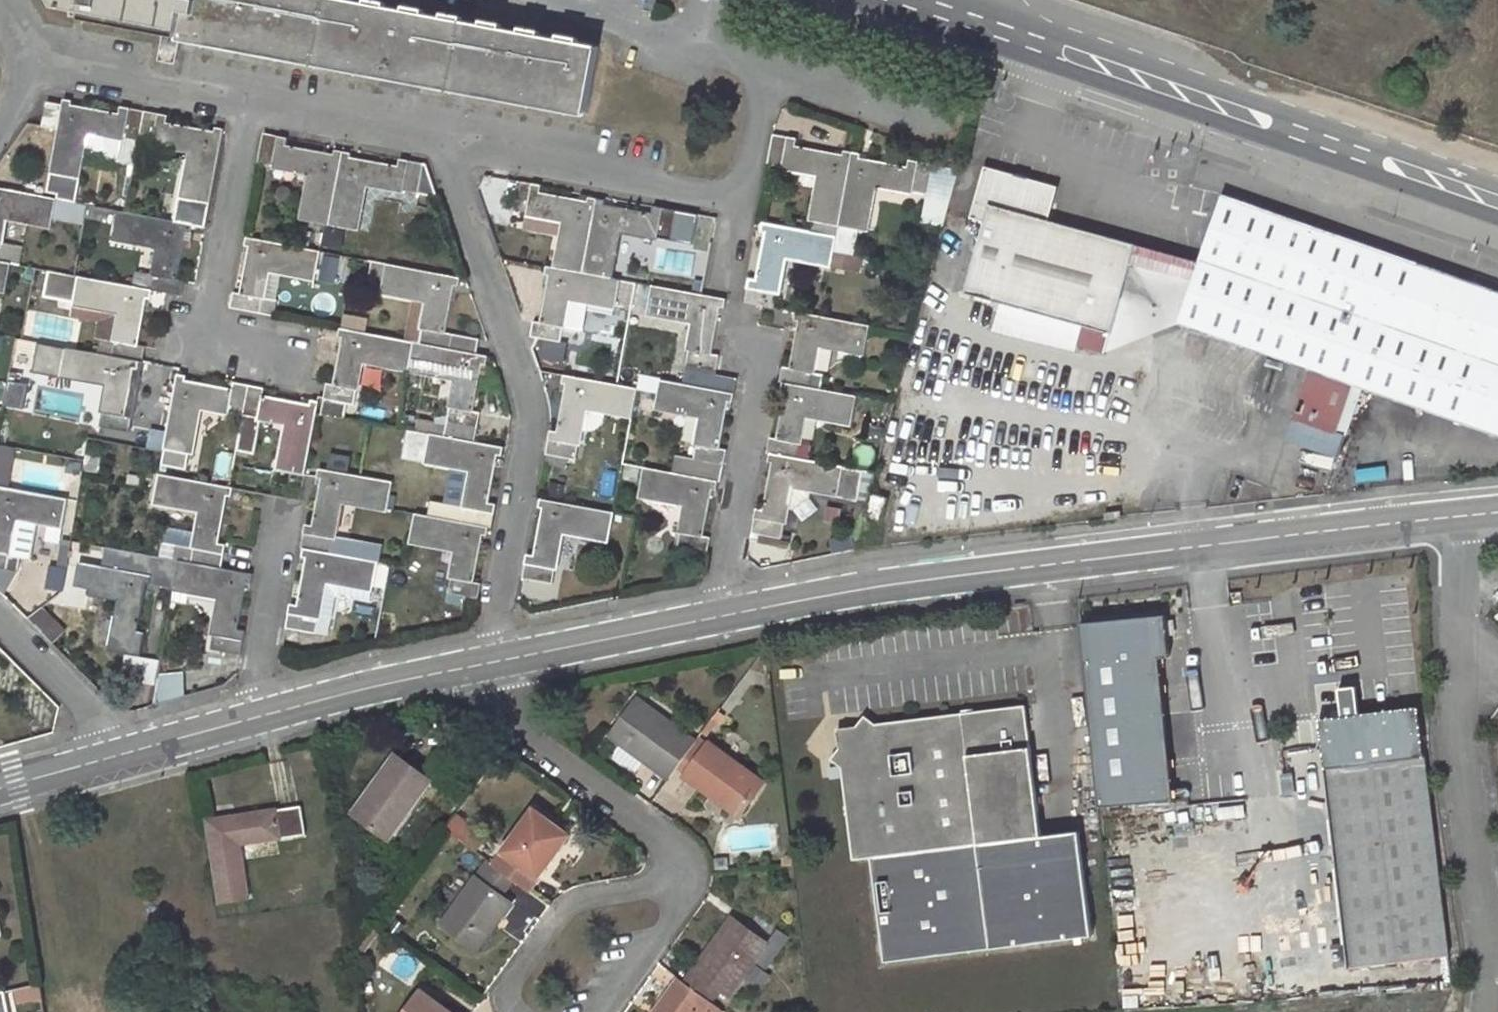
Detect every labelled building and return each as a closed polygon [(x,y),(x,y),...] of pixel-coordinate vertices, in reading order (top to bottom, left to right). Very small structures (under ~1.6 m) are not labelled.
[(60,6),(87,12),(86,19),(164,34),(163,48),(179,51),(182,37),(586,114),(599,48),(580,44),(580,41),(560,37),(559,39),(542,36),(542,34),(522,30),(522,33),(504,28),(504,26),(484,22),(484,25),(465,22),(465,19),(444,16),(444,18),(425,14),(426,12),(407,8),(407,11),(388,8),(389,5),(364,0),(57,0),(60,6)] [(74,203),(87,132),(123,138),(119,158),(118,163),(134,165),(139,142),(145,111),(122,107),(120,113),(72,104),(73,101),(65,99),(64,105),(59,130),(47,193),(58,195),(58,199),(74,203)] [(48,102),(44,127),(59,130),(64,105),(48,102)] [(145,111),(139,142),(157,145),(192,151),(179,222),(193,225),(206,228),(224,129),(216,127),(215,132),(168,123),(169,115),(145,111)] [(87,132),(84,151),(119,158),(123,138),(87,132)] [(265,133),(259,164),(312,174),(303,220),(330,225),(344,151),(336,149),(335,154),(287,146),(288,138),(265,133)] [(821,173),(812,221),(840,226),(854,152),(845,150),(845,155),(797,145),(799,139),(774,135),(769,164),(821,173)] [(139,142),(134,165),(132,177),(150,181),(157,145),(139,142)] [(344,151),(330,225),(356,230),(366,184),(438,197),(426,163),(400,159),(399,166),(351,157),(351,152),(344,151)] [(854,152),(840,226),(867,231),(876,184),(929,194),(935,164),(910,160),(908,167),(863,158),(863,154),(854,152)] [(936,166),(924,222),(947,227),(959,171),(936,166)] [(1138,245),(1050,220),(1061,187),(985,166),(970,218),(986,222),(966,294),(1082,326),(1077,347),(1105,354),(1110,334),(1112,334),(1138,245)] [(518,180),(512,211),(565,222),(556,268),(583,272),(597,199),(589,198),(588,202),(542,193),(543,185),(518,180)] [(12,263),(20,265),(23,247),(1,243),(5,217),(52,227),(54,216),(86,222),(89,206),(74,203),(58,199),(0,189),(0,261),(12,263)] [(1180,323),(1312,370),(1296,411),(1342,427),(1357,385),(1497,435),(1497,291),(1226,196),(1180,323)] [(653,214),(605,205),(606,201),(597,199),(583,272),(610,278),(619,231),(694,245),(700,215),(654,206),(653,214)] [(135,271),(132,287),(154,291),(183,296),(186,280),(179,279),(187,233),(191,234),(193,225),(179,222),(120,212),(114,237),(161,247),(156,275),(135,271)] [(765,222),(763,232),(768,232),(759,280),(750,278),(746,303),(776,309),(786,255),(832,264),(832,266),(861,272),(864,256),(835,251),(838,237),(765,222)] [(235,291),(232,307),(274,315),(276,301),(281,302),(287,272),(316,278),(322,251),(249,237),(247,247),(251,248),(241,292),(235,291)] [(320,284),(337,286),(340,257),(324,255),(320,284)] [(7,291),(12,263),(0,261),(0,290),(7,291)] [(388,264),(382,291),(429,300),(424,327),(414,325),(411,341),(416,342),(479,354),(481,340),(447,332),(455,286),(459,286),(461,278),(388,264)] [(548,266),(546,276),(550,276),(541,322),(535,321),(531,336),(561,343),(570,298),(632,310),(637,283),(610,278),(583,272),(556,268),(548,266)] [(49,270),(44,297),(75,302),(75,304),(122,313),(113,357),(140,362),(144,363),(147,347),(139,346),(148,299),(152,299),(154,291),(132,287),(49,270)] [(738,379),(716,376),(720,355),(713,354),(722,308),(725,309),(727,299),(653,286),(647,313),(694,322),(683,384),(735,394),(738,379)] [(826,375),(814,373),(819,344),(866,352),(871,326),(797,312),(795,320),(800,322),(792,369),(784,367),(781,382),(784,383),(822,390),(826,375)] [(341,328),(340,335),(344,336),(336,382),(329,381),(326,395),(323,394),(321,401),(319,413),(348,418),(351,402),(356,403),(365,360),(411,369),(416,342),(411,341),(341,328)] [(457,378),(447,437),(477,443),(482,412),(474,410),(483,364),(487,365),(489,355),(479,354),(416,342),(411,369),(457,378)] [(548,342),(545,360),(567,364),(570,346),(548,342)] [(133,417),(126,416),(136,369),(139,370),(140,362),(113,357),(67,348),(62,375),(109,385),(100,428),(130,433),(133,417)] [(234,389),(186,380),(187,376),(180,374),(162,465),(187,469),(190,454),(193,454),(202,408),(245,416),(251,385),(235,382),(234,389)] [(551,430),(546,455),(576,460),(587,408),(633,417),(638,389),(564,375),(563,383),(566,384),(558,431),(551,430)] [(676,459),(673,473),(719,482),(722,482),(728,450),(721,448),(730,402),(734,403),(735,394),(683,384),(662,380),(656,408),(703,418),(696,460),(680,457),(676,459)] [(770,438),(768,452),(771,453),(797,458),(806,416),(853,424),(858,397),(822,390),(784,383),(782,391),(786,392),(777,439),(770,438)] [(10,384),(8,407),(26,409),(27,385),(10,384)] [(245,416),(238,451),(255,454),(262,419),(289,424),(280,470),(307,476),(319,413),(321,401),(311,401),(310,404),(264,396),(265,388),(251,385),(245,416)] [(1296,411),(1294,416),(1340,432),(1342,427),(1296,411)] [(445,434),(447,424),(419,420),(418,431),(445,434)] [(403,456),(425,461),(471,470),(465,506),(432,501),(430,517),(489,528),(493,528),(498,504),(490,503),(498,456),(503,456),(504,448),(477,443),(447,437),(409,430),(403,456)] [(14,487),(21,449),(0,445),(0,484),(14,487)] [(761,535),(759,542),(782,546),(789,511),(793,485),(814,489),(839,494),(838,498),(859,502),(865,471),(797,458),(771,453),(769,461),(773,463),(764,510),(757,509),(753,533),(761,535)] [(330,470),(352,472),(352,456),(331,454),(330,470)] [(711,538),(704,537),(712,490),(717,491),(719,482),(645,468),(640,495),(686,504),(678,547),(708,554),(711,538)] [(305,525),(301,548),(304,549),(331,554),(341,501),(389,510),(394,482),(319,470),(317,478),(321,479),(312,526),(305,525)] [(160,474),(155,502),(201,510),(195,548),(175,545),(172,560),(179,561),(222,568),(226,545),(219,544),(229,496),(232,497),(234,488),(160,474)] [(793,485),(789,511),(793,513),(813,495),(814,489),(793,485)] [(8,571),(18,519),(64,527),(69,499),(0,486),(0,570),(8,571)] [(873,493),(865,519),(882,523),(890,498),(873,493)] [(528,556),(524,580),(554,584),(564,532),(609,541),(614,512),(541,499),(539,508),(544,509),(535,556),(528,556)] [(1122,511),(1106,513),(1107,520),(1123,518),(1122,511)] [(483,583),(475,582),(483,536),(487,537),(489,528),(430,517),(417,515),(412,540),(457,548),(450,594),(480,598),(483,583)] [(192,547),(195,533),(168,527),(165,541),(192,547)] [(146,633),(139,632),(147,584),(175,588),(179,561),(172,560),(106,547),(103,566),(80,563),(75,589),(121,599),(111,651),(142,657),(146,633)] [(291,604),(287,628),(316,634),(319,619),(326,581),(374,589),(379,562),(331,554),(304,549),(303,557),(308,558),(299,605),(291,604)] [(245,631),(238,629),(247,582),(251,583),(253,574),(222,568),(179,561),(175,588),(220,597),(211,649),(241,655),(245,631)] [(326,581),(319,619),(332,622),(336,598),(342,595),(372,600),(374,589),(326,581)] [(215,608),(217,601),(178,592),(177,600),(215,608)] [(45,608),(33,619),(53,641),(65,630),(45,608)] [(1172,610),(1090,617),(1105,803),(1180,797),(1177,757),(1195,755),(1191,712),(1171,713),(1167,654),(1175,653),(1172,610)] [(158,700),(187,700),(186,673),(158,673),(158,700)] [(638,699),(610,736),(670,779),(677,768),(696,742),(638,699)] [(1091,937),(1078,832),(1040,836),(1024,706),(873,724),(863,717),(856,728),(850,728),(838,744),(839,749),(830,761),(841,769),(852,860),(869,858),(883,962),(1091,937)] [(1418,708),(1318,720),(1350,969),(1449,956),(1418,708)] [(718,713),(703,734),(707,738),(716,725),(718,726),(724,717),(718,713)] [(835,729),(838,744),(850,728),(835,729)] [(686,775),(685,776),(740,816),(764,783),(710,744),(708,746),(698,739),(696,742),(677,768),(686,775)] [(397,755),(354,813),(388,840),(431,781),(397,755)] [(1239,802),(1193,810),(1198,836),(1244,828),(1239,802)] [(235,817),(207,822),(221,904),(248,901),(239,844),(279,838),(279,840),(306,836),(300,806),(249,814),(241,821),(236,822),(235,817)] [(460,810),(447,827),(468,844),(481,827),(460,810)] [(534,811),(494,865),(514,879),(529,891),(569,837),(534,811)] [(489,861),(479,874),(504,892),(514,879),(494,865),(489,861)] [(479,874),(475,880),(501,898),(504,892),(479,874)] [(475,880),(441,925),(476,951),(510,905),(501,898),(475,880)] [(733,919),(685,984),(709,1001),(719,988),(729,996),(767,944),(733,919)] [(654,1011),(722,1011),(723,1011),(709,1001),(685,984),(678,979),(654,1011)] [(41,986),(20,990),(22,1004),(43,999),(41,986)] [(421,992),(406,1011),(448,1011),(421,992)] [(6,993),(0,994),(0,1011),(10,1011),(6,993)]
